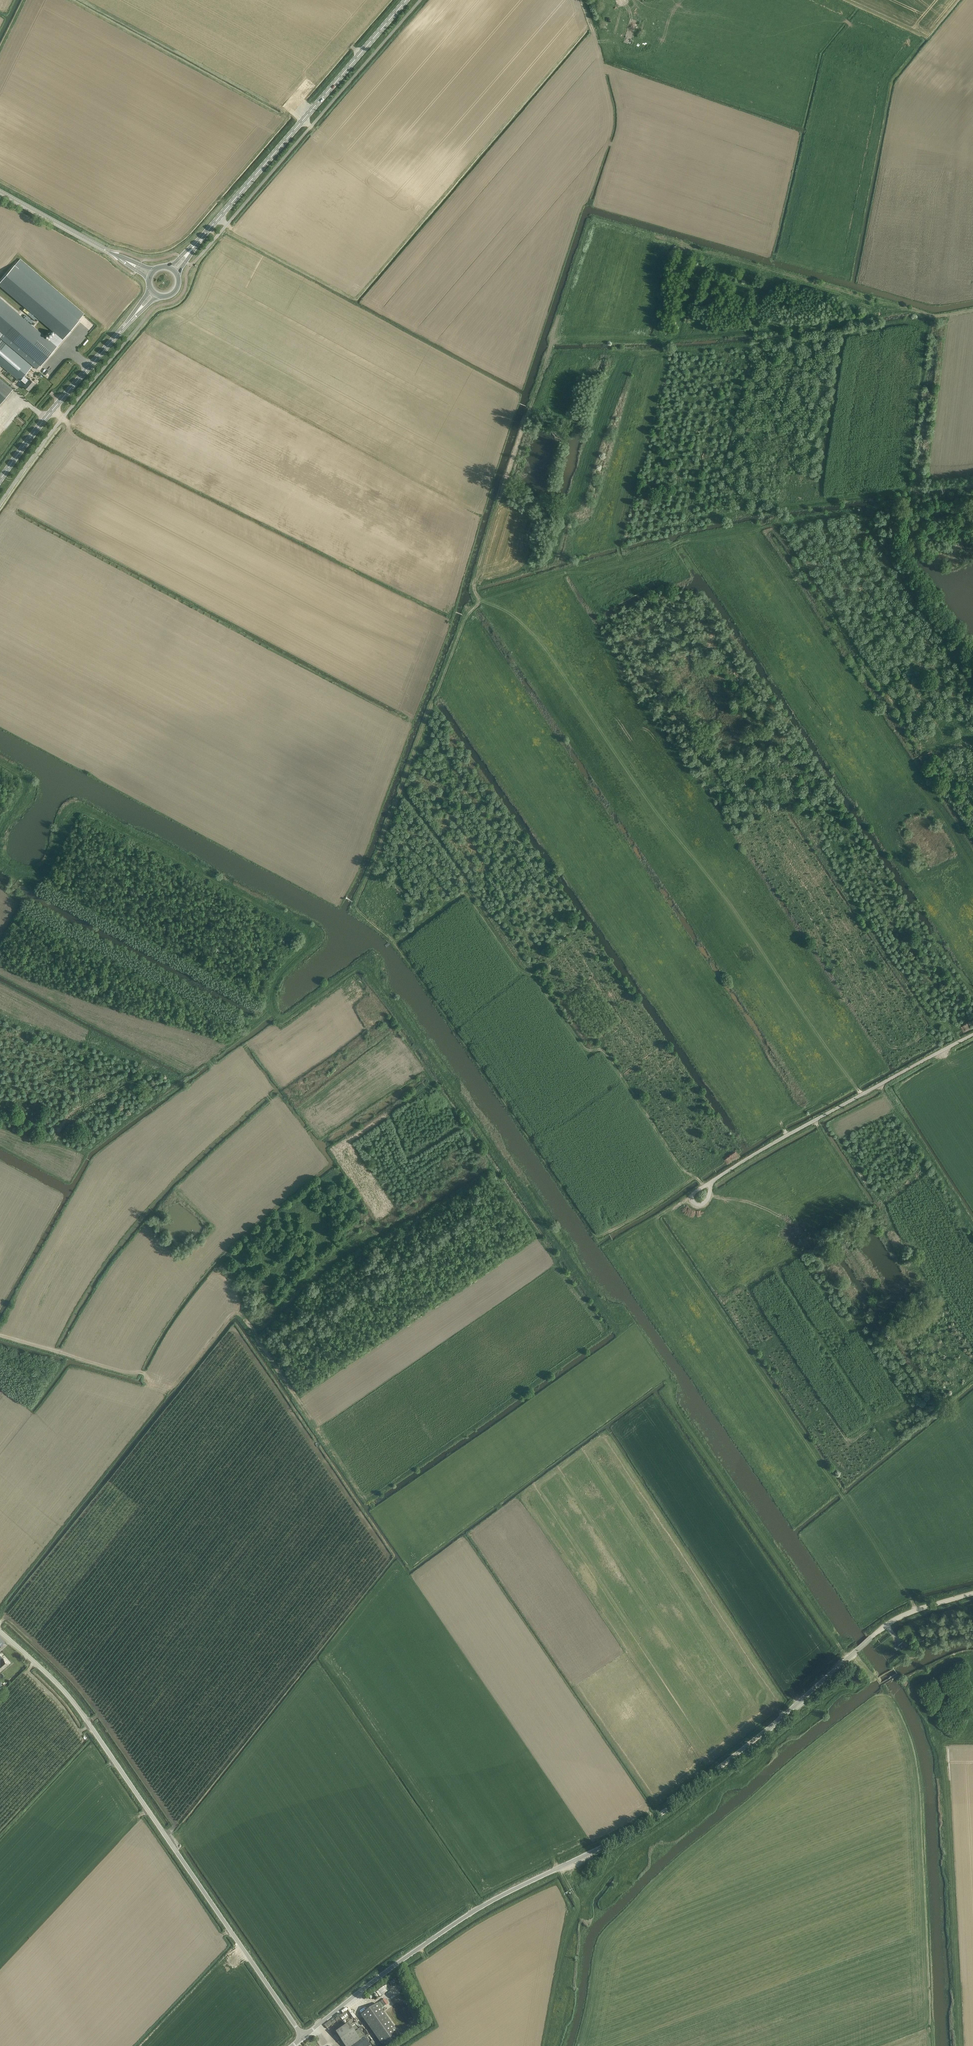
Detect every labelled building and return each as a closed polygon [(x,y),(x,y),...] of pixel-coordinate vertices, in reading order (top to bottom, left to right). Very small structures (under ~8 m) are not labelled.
[(0,282),(0,286),(55,333),(52,336),(60,343),(79,321),(80,320),(48,293),(15,265),(0,282)] [(1,332),(3,333),(41,366),(60,343),(52,336),(49,340),(0,298),(0,331),(1,332)] [(28,363),(1,340),(0,341),(0,364),(20,381),(21,380),(26,384),(24,386),(29,390),(35,383),(30,379),(29,380),(24,376),(32,366),(28,363)] [(9,386),(0,378),(0,405),(13,389),(9,386)] [(385,1998),(378,2003),(381,2008),(388,2004),(385,1998)] [(364,2020),(382,2045),(388,2045),(401,2037),(380,2008),(378,2004),(361,2016),(364,2020)] [(339,2037),(345,2045),(370,2045),(364,2038),(353,2024),(350,2026),(349,2024),(336,2033),(339,2037)]
